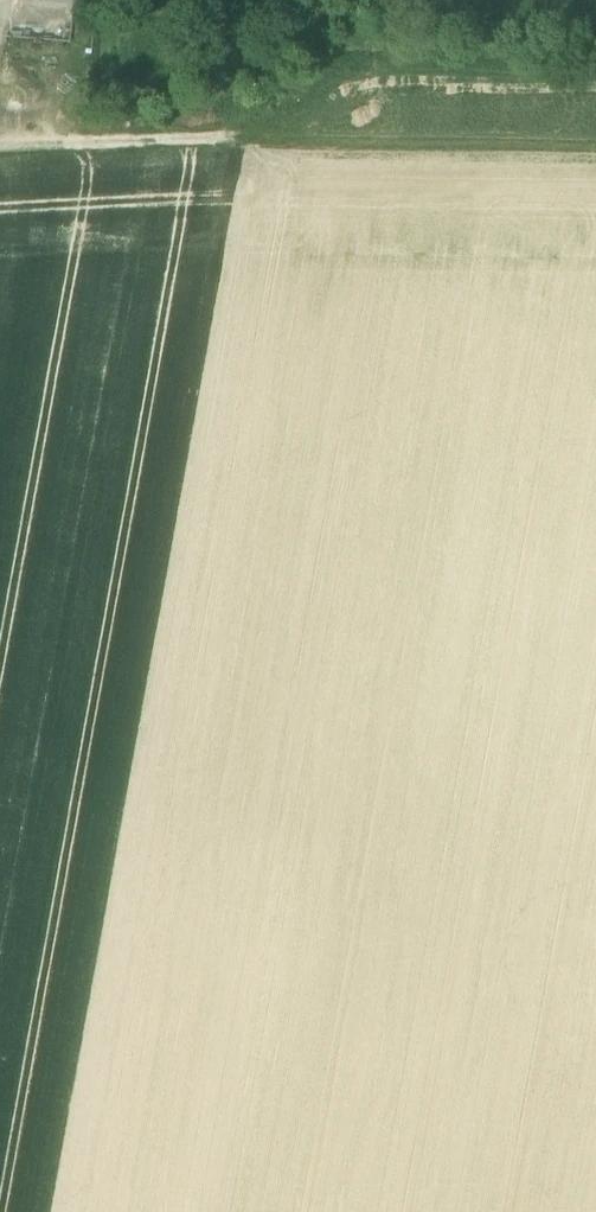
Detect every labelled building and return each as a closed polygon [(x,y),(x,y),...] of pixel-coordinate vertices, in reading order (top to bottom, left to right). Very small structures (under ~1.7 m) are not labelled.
[(72,0),(40,0),(40,8),(72,8),(72,0)]
